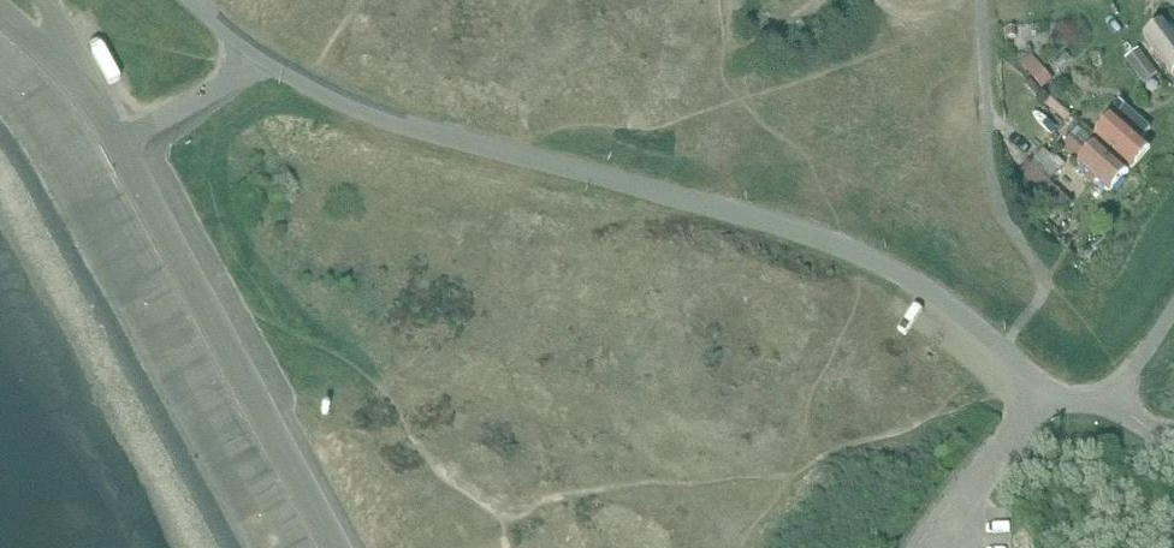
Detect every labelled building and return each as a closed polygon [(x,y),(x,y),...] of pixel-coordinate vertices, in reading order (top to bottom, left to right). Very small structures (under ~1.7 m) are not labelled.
[(1146,39),(1173,76),(1173,34),(1166,24),(1146,39)] [(1141,49),(1128,60),(1146,84),(1159,74),(1141,49)] [(1021,63),(1044,90),(1054,82),(1032,54),(1021,63)] [(1057,90),(1047,101),(1069,122),(1079,111),(1057,90)] [(1115,118),(1098,137),(1134,169),(1152,149),(1142,140),(1152,129),(1122,102),(1111,114),(1115,118)] [(1052,106),(1042,111),(1054,132),(1064,127),(1052,106)] [(1071,137),(1062,147),(1113,194),(1131,173),(1098,144),(1089,154),(1071,137)] [(1045,150),(1032,166),(1053,182),(1066,167),(1045,150)] [(329,414),(329,413),(328,411),(327,410),(326,410),(324,410),(323,410),(322,411),(321,412),(321,413),(321,415),(321,416),(322,417),(323,418),(324,418),(326,418),(327,418),(328,417),(329,415),(329,414)]
